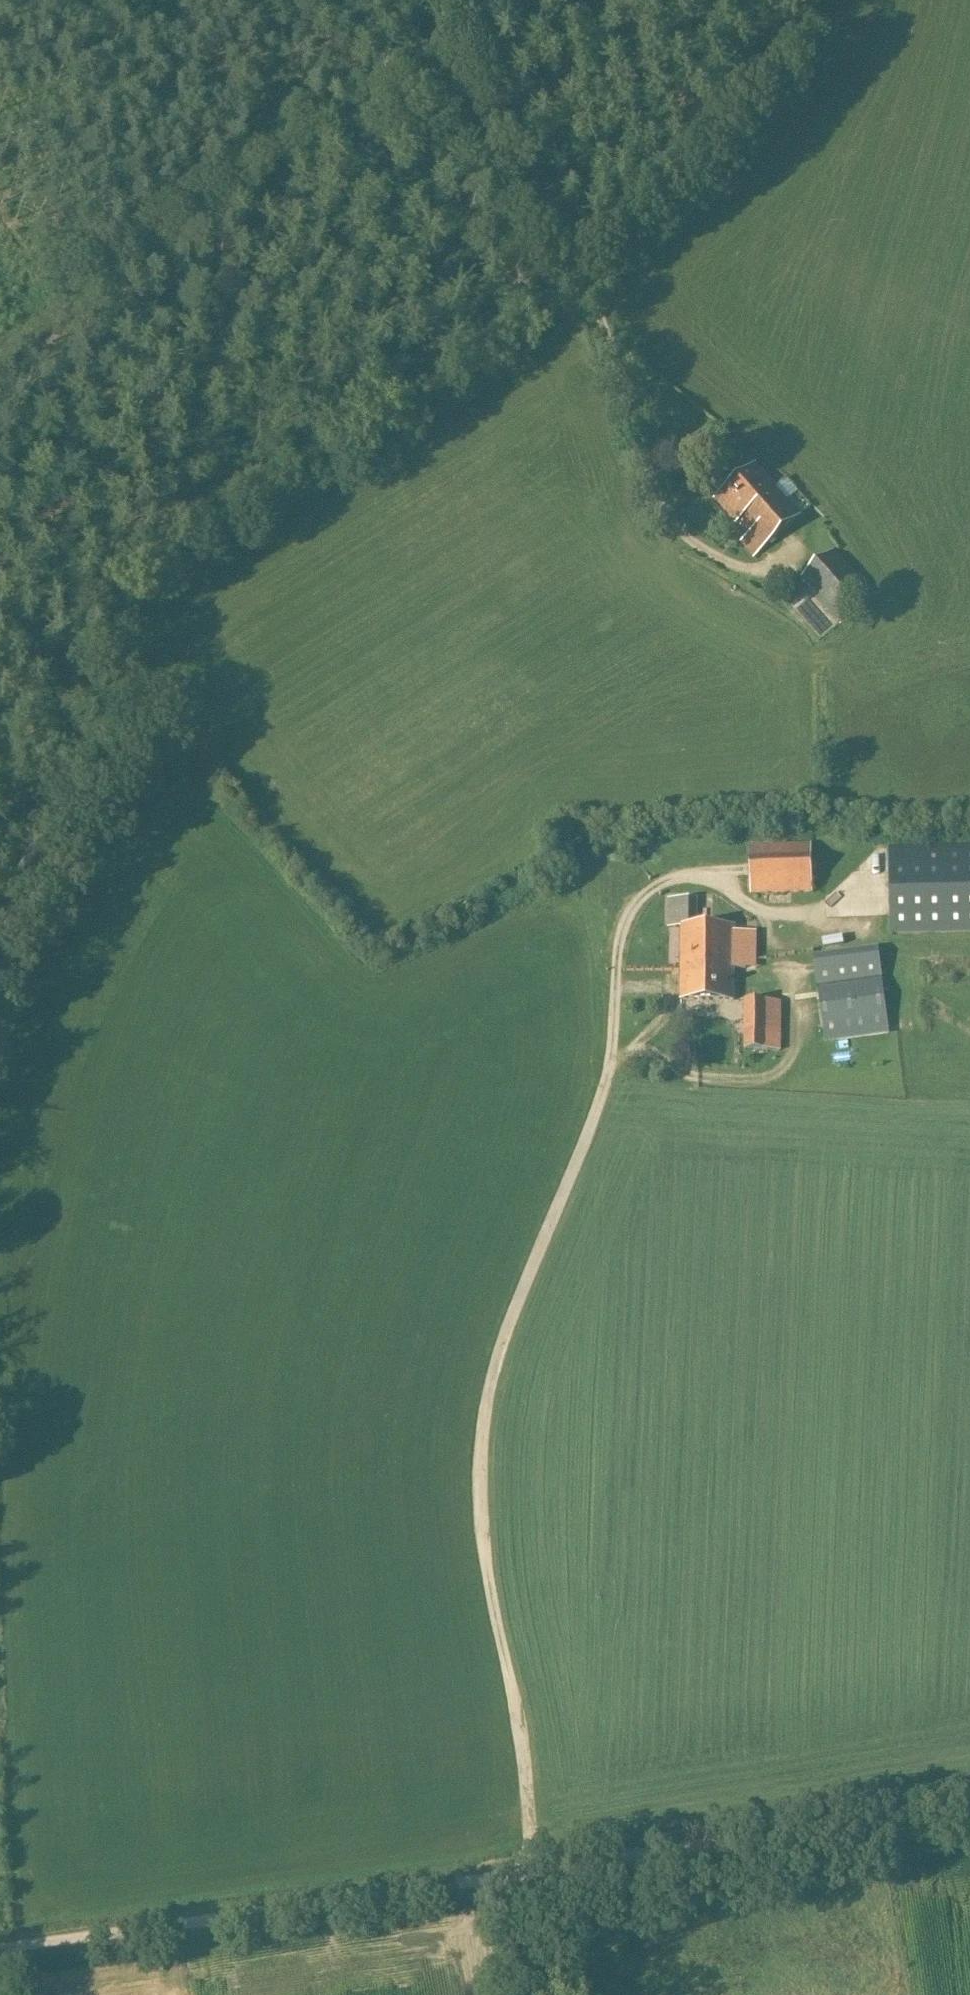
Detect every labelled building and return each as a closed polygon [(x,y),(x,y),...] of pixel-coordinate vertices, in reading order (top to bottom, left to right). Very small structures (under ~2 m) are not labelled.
[(742,542),(755,556),(800,516),(756,466),(716,501),(737,525),(743,522),(752,535),(742,542)] [(872,594),(834,550),(799,580),(837,624),(872,594)] [(811,843),(748,845),(750,895),(813,893),(811,843)] [(890,849),(891,935),(969,933),(969,847),(890,849)] [(667,927),(682,927),(680,999),(734,1000),(734,970),(756,969),(757,932),(735,931),(735,926),(697,925),(698,899),(668,899),(667,927)] [(812,957),(816,987),(882,978),(878,948),(812,957)] [(890,1033),(882,980),(818,989),(826,1042),(890,1033)] [(745,1001),(744,1051),(782,1050),(782,1002),(745,1001)]
